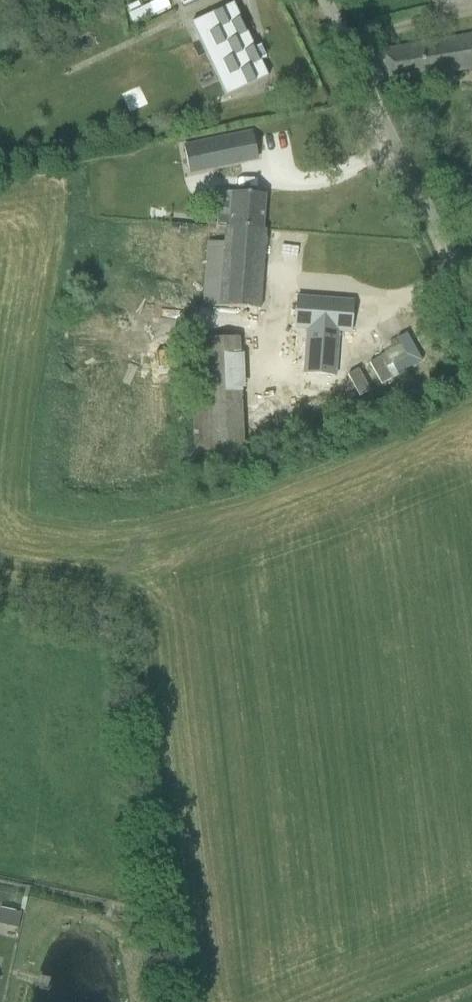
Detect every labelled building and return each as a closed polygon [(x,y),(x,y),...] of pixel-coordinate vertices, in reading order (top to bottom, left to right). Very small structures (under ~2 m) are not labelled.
[(183,8),(200,0),(179,0),(183,8)] [(191,24),(226,97),(268,77),(233,4),(191,24)] [(149,5),(129,15),(134,25),(154,15),(149,5)] [(389,84),(471,70),(471,35),(384,50),(389,84)] [(234,137),(184,147),(189,172),(212,167),(212,169),(240,164),(239,162),(258,158),(254,137),(235,140),(234,137)] [(208,241),(203,306),(240,308),(260,310),(266,230),(263,230),(265,195),(232,193),(230,213),(230,217),(217,216),(216,227),(229,228),(228,243),(208,241)] [(349,310),(294,307),(292,339),(304,340),(303,384),(335,385),(336,341),(348,341),(349,310)] [(190,400),(193,460),(243,459),(241,398),(190,400)] [(18,912),(0,908),(0,924),(15,927),(18,912)]
